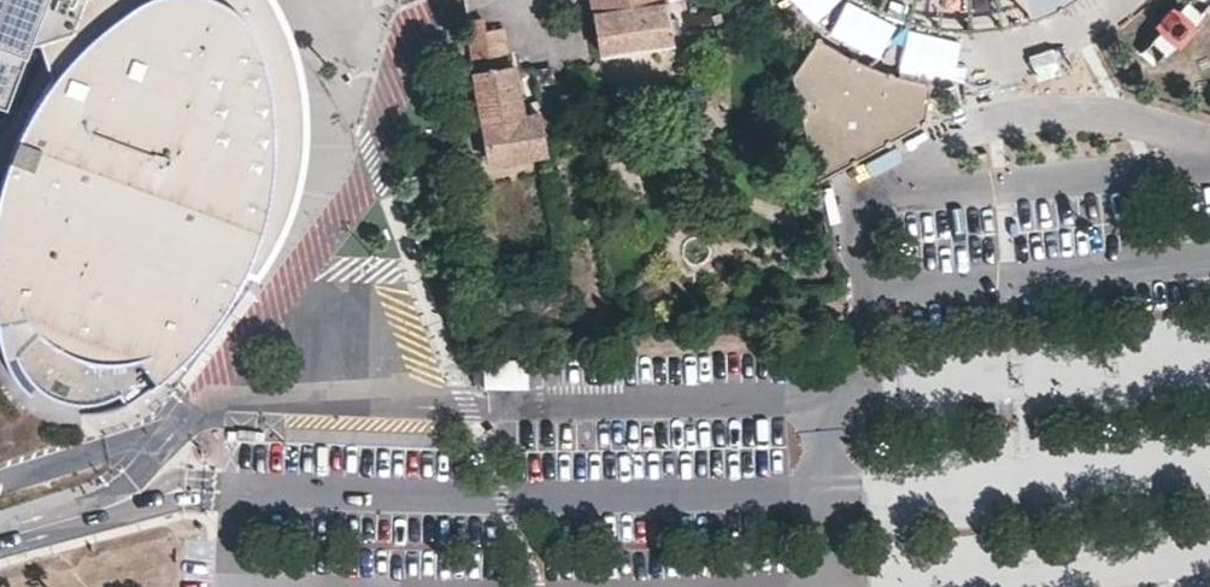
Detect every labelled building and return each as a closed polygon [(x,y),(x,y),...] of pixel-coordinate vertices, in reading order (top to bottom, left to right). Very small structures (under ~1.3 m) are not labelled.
[(5,106),(29,42),(36,41),(48,80),(25,119),(7,160),(0,183),(0,350),(8,372),(19,390),(28,400),(36,391),(49,400),(59,405),(70,407),(80,407),(80,419),(100,416),(114,411),(128,403),(152,387),(180,362),(201,339),(226,304),(243,275),(255,278),(267,262),(283,231),(292,210),(299,185),(307,144),(307,121),(305,88),(296,47),(288,23),(276,0),(0,0),(0,104),(5,106)] [(666,0),(594,0),(602,50),(670,39),(669,35),(681,34),(678,15),(668,17),(666,0)] [(1032,14),(1063,0),(1025,0),(1032,14)] [(1179,8),(1171,5),(1153,25),(1159,31),(1141,51),(1155,64),(1209,3),(1209,0),(1186,0),(1179,8)] [(465,21),(481,114),(489,161),(546,152),(539,112),(522,114),(512,62),(508,62),(501,29),(483,31),(480,19),(465,21)] [(794,73),(819,172),(926,116),(932,78),(894,69),(856,54),(822,32),(794,73)] [(578,111),(574,89),(559,92),(563,114),(578,111)]
